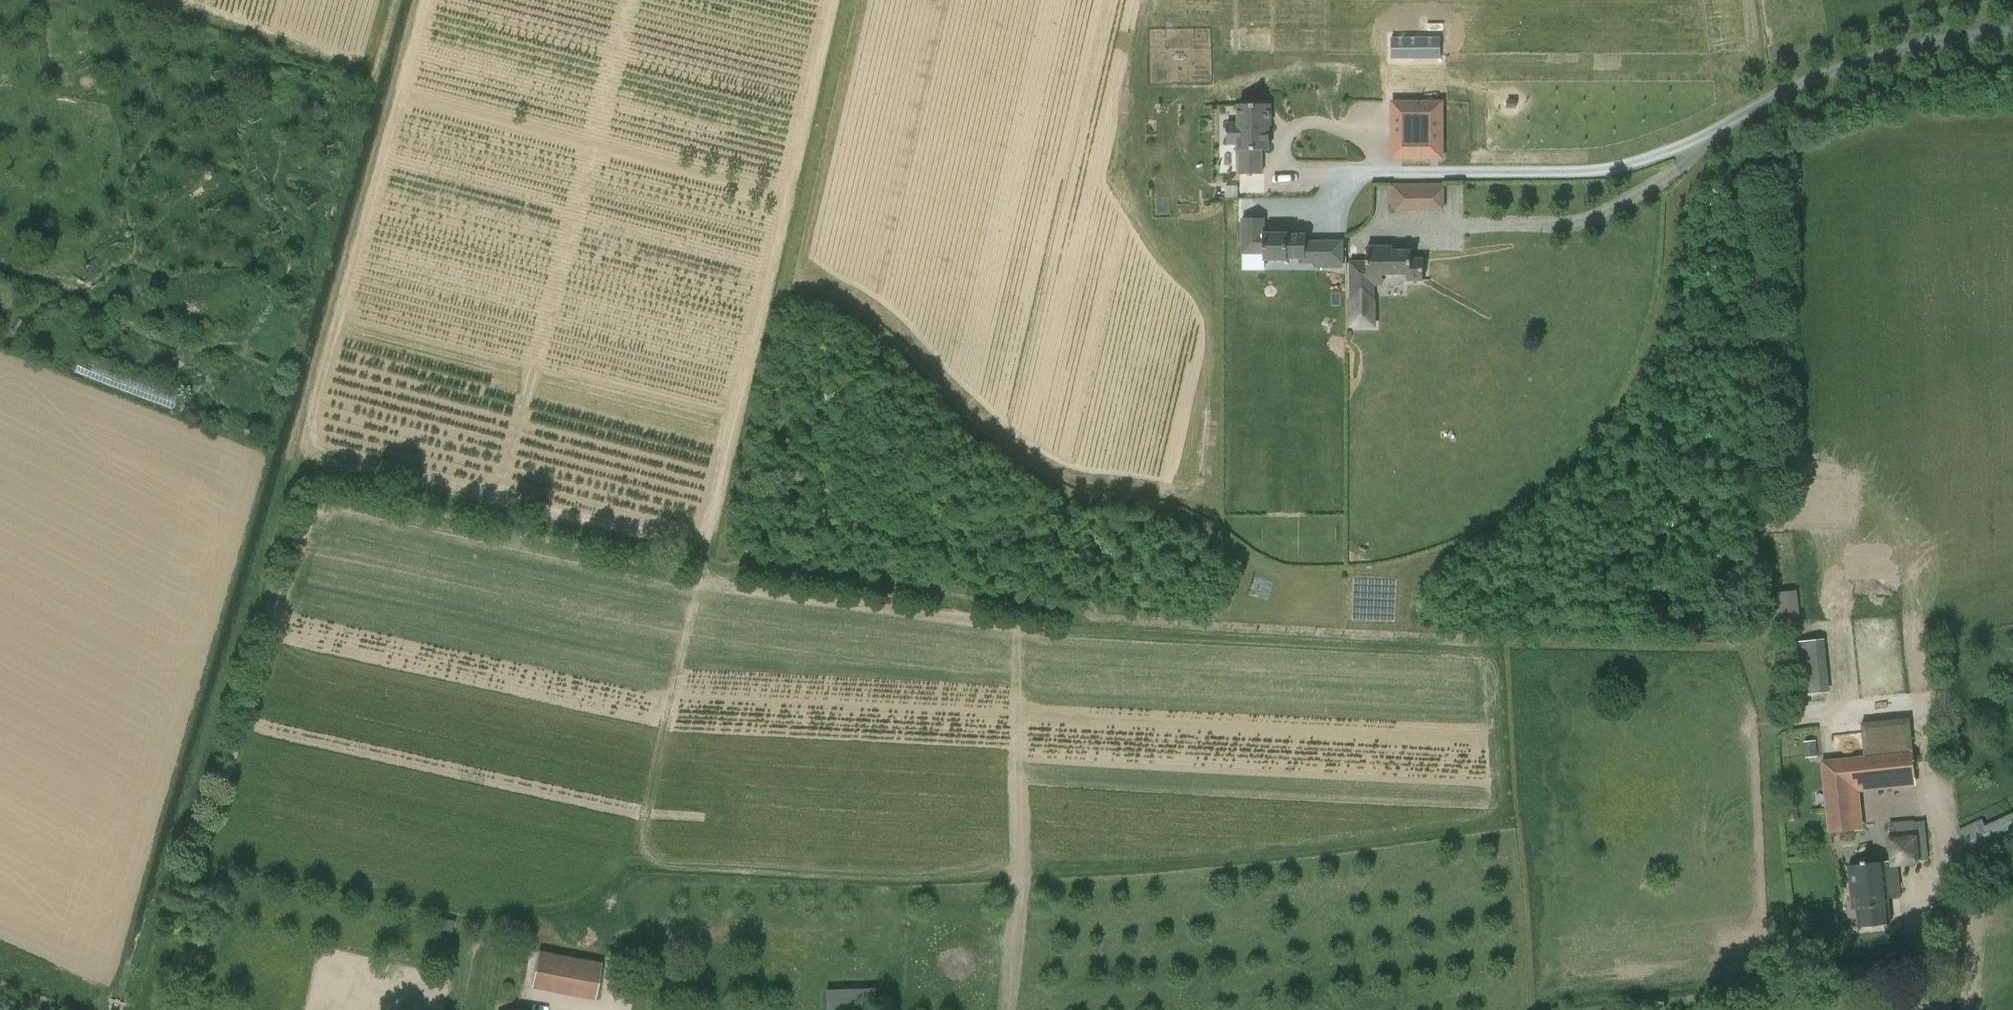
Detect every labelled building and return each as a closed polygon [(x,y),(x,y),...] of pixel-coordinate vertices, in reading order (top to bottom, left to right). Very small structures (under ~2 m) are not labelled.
[(1442,103),(1392,103),(1392,160),(1443,160),(1442,103)] [(1242,151),(1241,175),(1263,175),(1263,152),(1272,152),(1272,129),(1273,129),(1273,107),(1261,107),(1261,106),(1252,106),(1252,107),(1239,107),(1239,125),(1229,125),(1229,146),(1240,145),(1240,151),(1242,151)] [(1418,185),(1393,185),(1393,209),(1418,209),(1418,185)] [(1264,218),(1242,218),(1242,240),(1264,240),(1264,253),(1264,260),(1288,260),(1288,259),(1304,259),(1304,263),(1317,263),(1317,267),(1328,267),(1328,242),(1328,241),(1306,241),(1306,234),(1288,235),(1288,232),(1264,232),(1264,218)] [(1367,262),(1351,262),(1351,263),(1351,310),(1369,310),(1369,275),(1407,274),(1407,280),(1424,280),(1423,259),(1411,259),(1411,252),(1392,252),(1392,247),(1367,247),(1367,262)] [(1796,590),(1772,593),(1776,625),(1799,623),(1796,590)] [(1800,693),(1830,692),(1828,638),(1798,639),(1800,693)] [(1805,757),(1818,756),(1817,740),(1804,741),(1805,757)] [(1913,751),(1821,761),(1828,833),(1855,830),(1850,784),(1915,778),(1913,751)] [(1795,803),(1785,806),(1788,816),(1798,813),(1795,803)] [(1985,825),(1995,846),(2012,838),(2012,816),(2011,813),(1985,825)] [(1888,824),(1892,862),(1927,858),(1923,820),(1888,824)] [(1861,865),(1847,866),(1852,908),(1856,908),(1858,927),(1890,924),(1887,897),(1899,896),(1898,879),(1895,880),(1886,881),(1884,862),(1866,864),(1866,861),(1861,862),(1861,865)] [(538,950),(530,989),(594,1000),(601,962),(538,950)] [(875,989),(826,990),(826,1009),(875,1009),(875,989)]
